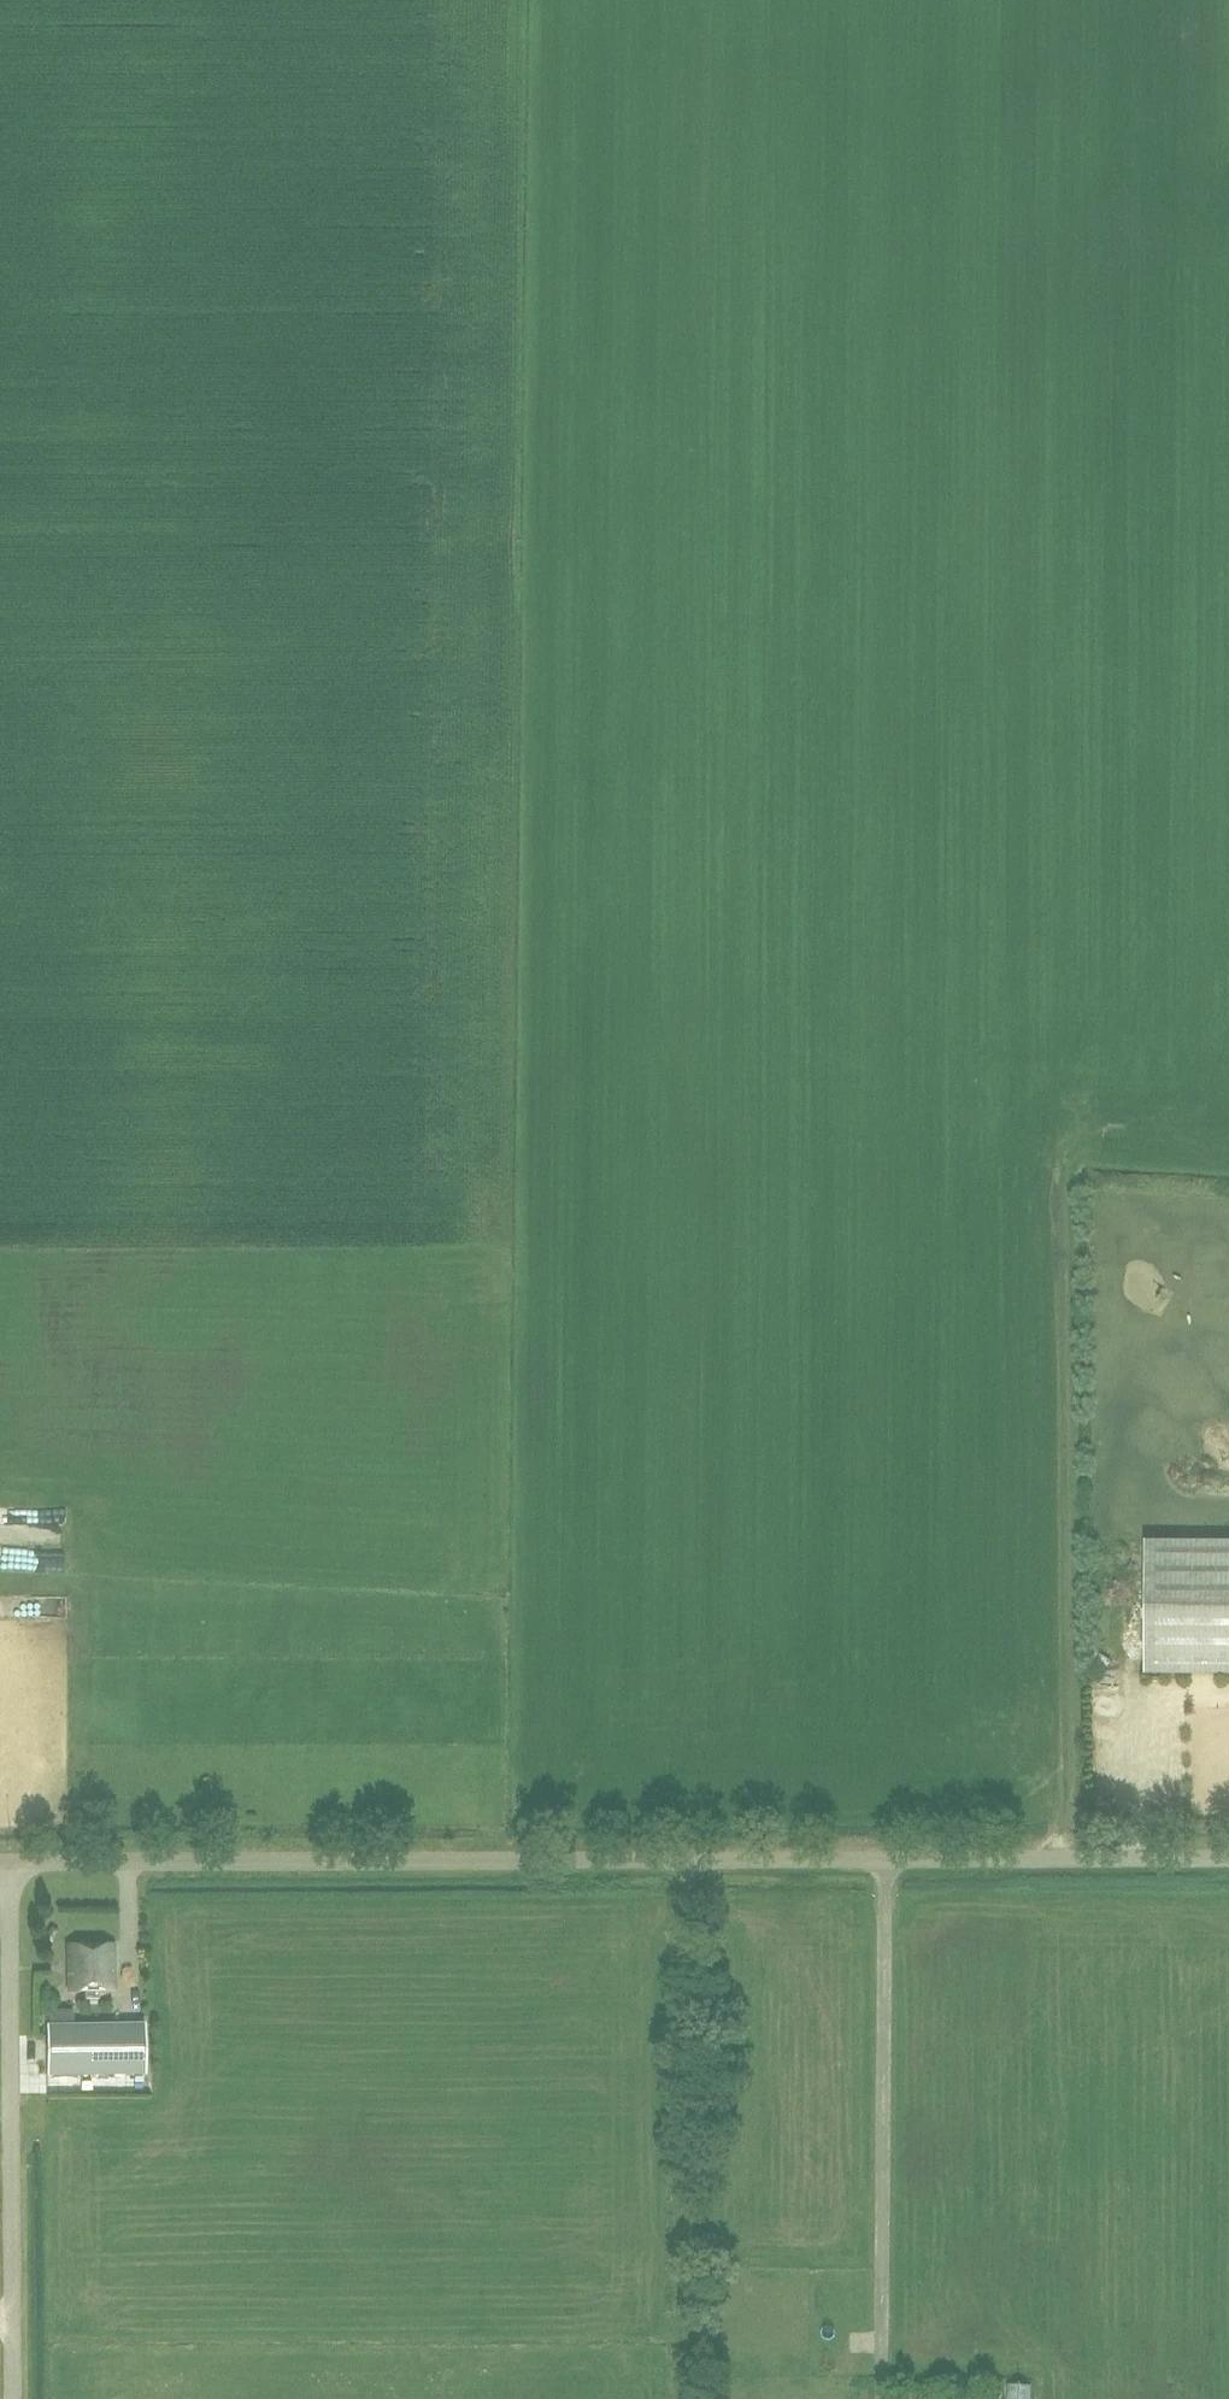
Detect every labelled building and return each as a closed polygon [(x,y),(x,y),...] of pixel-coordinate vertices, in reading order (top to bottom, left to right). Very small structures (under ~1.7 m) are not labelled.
[(1145,1543),(1144,1676),(1228,1676),(1228,1543),(1145,1543)] [(69,1993),(115,1992),(113,1945),(68,1947),(69,1993)] [(48,2074),(145,2072),(144,2024),(48,2026),(48,2074)] [(1029,2386),(1008,2384),(1007,2398),(1028,2398),(1029,2386)] [(1002,2394),(989,2385),(979,2398),(998,2398),(1002,2394)]
